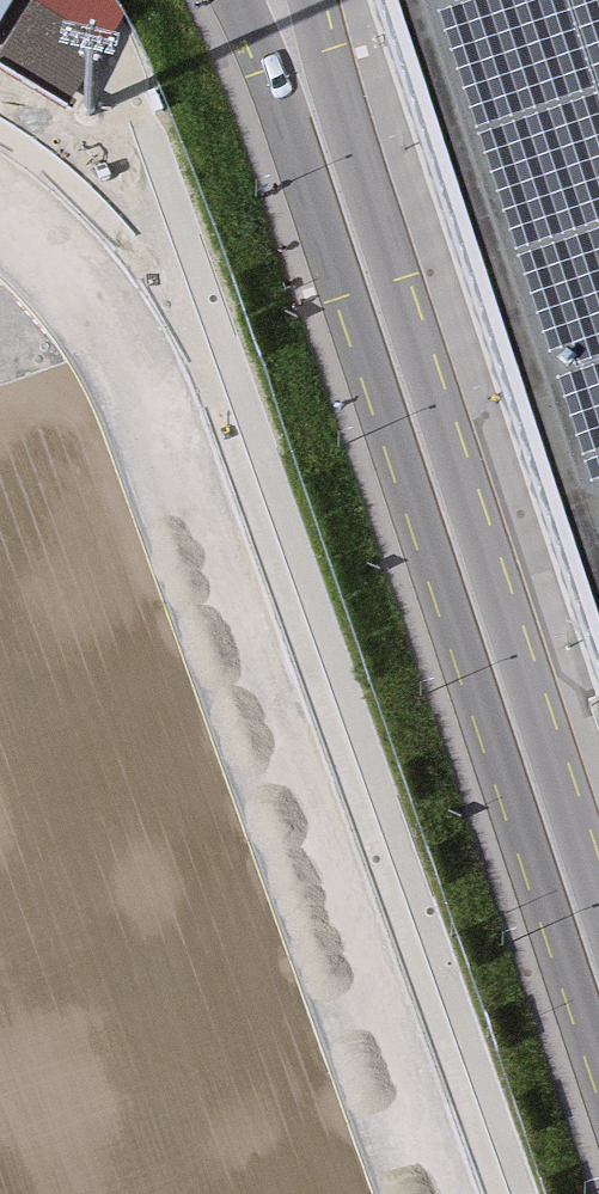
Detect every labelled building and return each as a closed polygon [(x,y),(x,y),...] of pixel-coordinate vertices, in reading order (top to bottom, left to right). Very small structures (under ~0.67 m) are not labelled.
[(598,699),(598,0),(370,0),(598,699)] [(118,51),(39,12),(9,72),(88,111),(118,51)]
